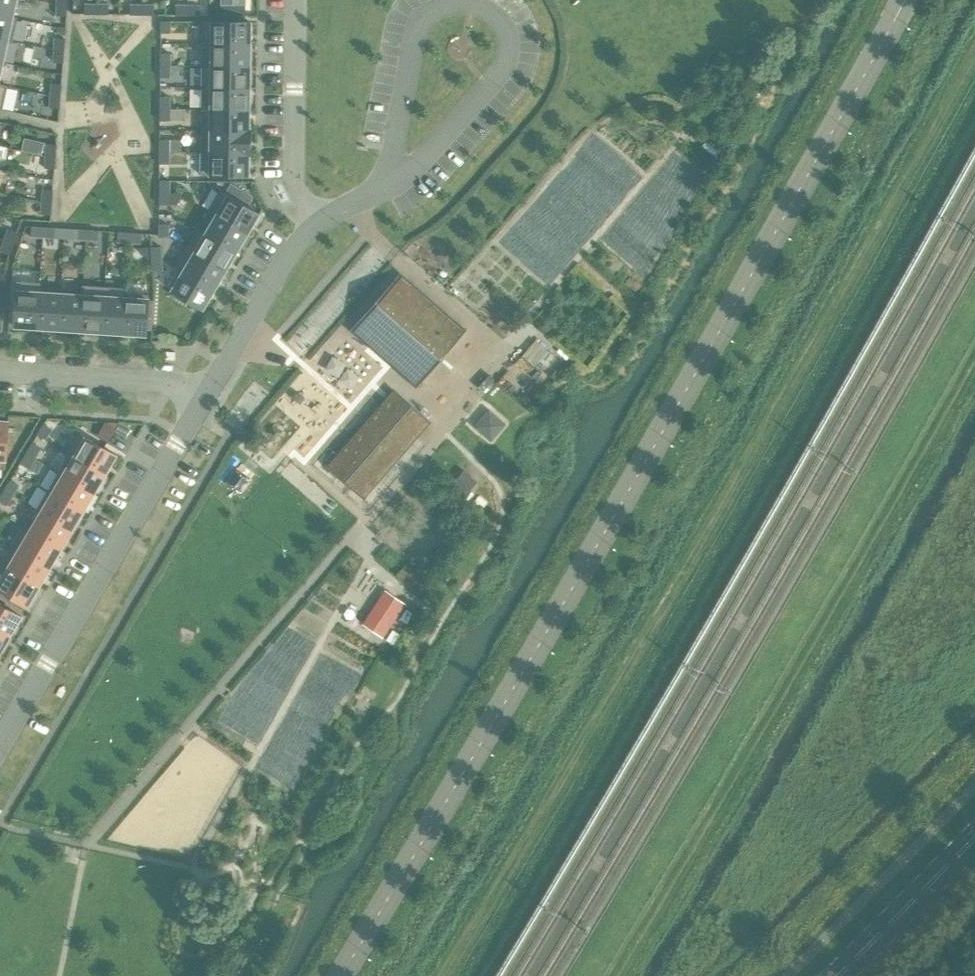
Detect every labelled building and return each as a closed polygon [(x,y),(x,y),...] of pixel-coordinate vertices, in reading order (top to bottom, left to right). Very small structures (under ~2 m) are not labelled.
[(13,17),(13,16),(16,0),(0,0),(0,14),(13,17)] [(56,3),(56,15),(66,15),(66,3),(56,3)] [(96,4),(84,3),(84,13),(96,14),(96,4)] [(108,14),(108,4),(96,4),(96,14),(108,14)] [(130,4),(130,14),(142,14),(142,4),(130,4)] [(142,14),(154,14),(154,4),(142,4),(142,14)] [(188,5),(176,4),(176,14),(188,15),(188,5)] [(200,15),(200,5),(188,5),(188,15),(200,15)] [(233,5),(221,5),(221,15),(233,15),(233,5)] [(245,15),(245,5),(233,5),(233,15),(245,15)] [(8,39),(7,40),(12,41),(18,17),(13,16),(13,17),(0,14),(0,38),(8,39)] [(161,20),(161,32),(171,32),(171,20),(161,20)] [(250,21),(202,21),(202,45),(207,45),(207,44),(250,44),(250,21)] [(65,38),(55,37),(54,49),(64,50),(65,38)] [(250,44),(207,44),(207,45),(207,64),(207,65),(250,66),(250,44)] [(54,49),(53,61),(63,62),(64,50),(54,49)] [(161,53),(160,65),(170,65),(171,53),(161,53)] [(202,64),(202,87),(249,87),(250,66),(207,65),(207,64),(202,64)] [(160,65),(160,77),(170,77),(170,65),(160,65)] [(51,83),(50,95),(60,96),(61,84),(51,83)] [(202,87),(201,108),(249,109),(249,87),(202,87)] [(50,95),(49,107),(59,108),(60,96),(50,95)] [(160,96),(160,108),(170,108),(170,96),(160,96)] [(160,108),(160,120),(170,120),(170,108),(160,108)] [(201,108),(201,130),(249,131),(249,129),(249,109),(201,108)] [(201,130),(201,152),(249,152),(249,153),(250,153),(250,129),(249,129),(249,131),(201,130)] [(170,139),(160,139),(159,151),(169,151),(170,139)] [(46,143),(45,155),(55,156),(56,144),(46,143)] [(159,151),(159,163),(169,163),(169,151),(159,151)] [(201,152),(200,174),(248,175),(249,153),(249,152),(201,152)] [(45,155),(44,167),(54,168),(55,156),(45,155)] [(169,180),(159,180),(159,192),(169,192),(169,180)] [(239,188),(233,198),(247,206),(252,196),(239,188)] [(43,189),(42,201),(52,202),(53,190),(43,189)] [(220,190),(208,210),(212,213),(212,212),(247,233),(259,213),(247,206),(233,198),(220,190)] [(169,192),(159,192),(159,204),(169,204),(169,192)] [(42,201),(41,213),(51,214),(52,202),(42,201)] [(202,230),(201,231),(236,251),(247,233),(212,212),(212,213),(202,230)] [(159,234),(158,236),(168,236),(169,224),(159,224),(159,234)] [(31,226),(31,236),(43,236),(43,226),(31,226)] [(43,236),(55,237),(55,227),(43,226),(43,236)] [(198,227),(186,247),(225,270),(236,251),(201,231),(202,230),(198,227)] [(17,231),(8,228),(4,240),(13,243),(17,231)] [(87,229),(75,228),(74,238),(86,239),(87,229)] [(99,230),(87,229),(86,239),(98,240),(99,230)] [(130,232),(118,231),(117,241),(129,242),(130,232)] [(142,233),(130,232),(129,242),(141,243),(142,233)] [(9,254),(13,243),(4,240),(0,251),(9,254)] [(161,246),(151,247),(152,259),(162,258),(161,246)] [(186,247),(175,266),(183,271),(183,270),(214,288),(225,270),(186,247)] [(162,258),(152,259),(152,271),(162,270),(162,258)] [(183,271),(172,290),(174,291),(172,295),(185,303),(188,299),(203,308),(214,288),(183,270),(183,271)] [(388,352),(419,379),(460,333),(398,279),(363,318),(394,345),(388,352)] [(17,280),(14,326),(37,327),(40,287),(41,282),(17,280)] [(82,294),(80,330),(102,331),(105,286),(82,285),(81,294),(82,294)] [(105,286),(102,331),(123,333),(126,292),(127,292),(127,288),(105,286)] [(40,287),(37,327),(59,328),(61,293),(62,293),(62,288),(40,287)] [(126,292),(123,333),(146,334),(148,294),(127,292),(126,292)] [(61,293),(59,328),(80,330),(82,294),(81,294),(62,293),(61,293)] [(330,467),(361,494),(427,419),(395,392),(330,467)] [(489,408),(473,426),(491,442),(507,424),(489,408)] [(0,420),(0,468),(5,469),(8,421),(0,420)] [(43,423),(37,434),(46,439),(52,429),(43,423)] [(107,424),(100,436),(108,441),(115,428),(107,424)] [(105,474),(116,454),(77,431),(65,452),(69,454),(70,453),(105,474)] [(41,447),(32,442),(26,453),(35,458),(41,447)] [(26,453),(20,463),(29,468),(35,458),(26,453)] [(70,453),(69,454),(59,472),(94,492),(105,474),(70,453)] [(94,492),(59,472),(48,490),(83,511),(94,492)] [(19,485),(10,479),(4,490),(13,495),(19,485)] [(0,497),(0,501),(7,505),(13,495),(4,490),(0,497)] [(72,530),(83,511),(48,490),(36,510),(40,512),(41,511),(72,530)] [(72,530),(41,511),(40,512),(30,529),(30,530),(61,548),(72,530)] [(30,530),(30,529),(22,524),(11,544),(50,567),(61,548),(30,530)] [(11,544),(0,562),(0,564),(8,568),(8,567),(39,585),(50,567),(11,544)] [(8,567),(8,568),(0,581),(0,589),(27,605),(39,585),(8,567)] [(385,589),(363,624),(383,637),(405,603),(385,589)] [(9,635),(21,616),(0,603),(0,630),(9,635)] [(9,635),(0,630),(0,651),(9,635)]
